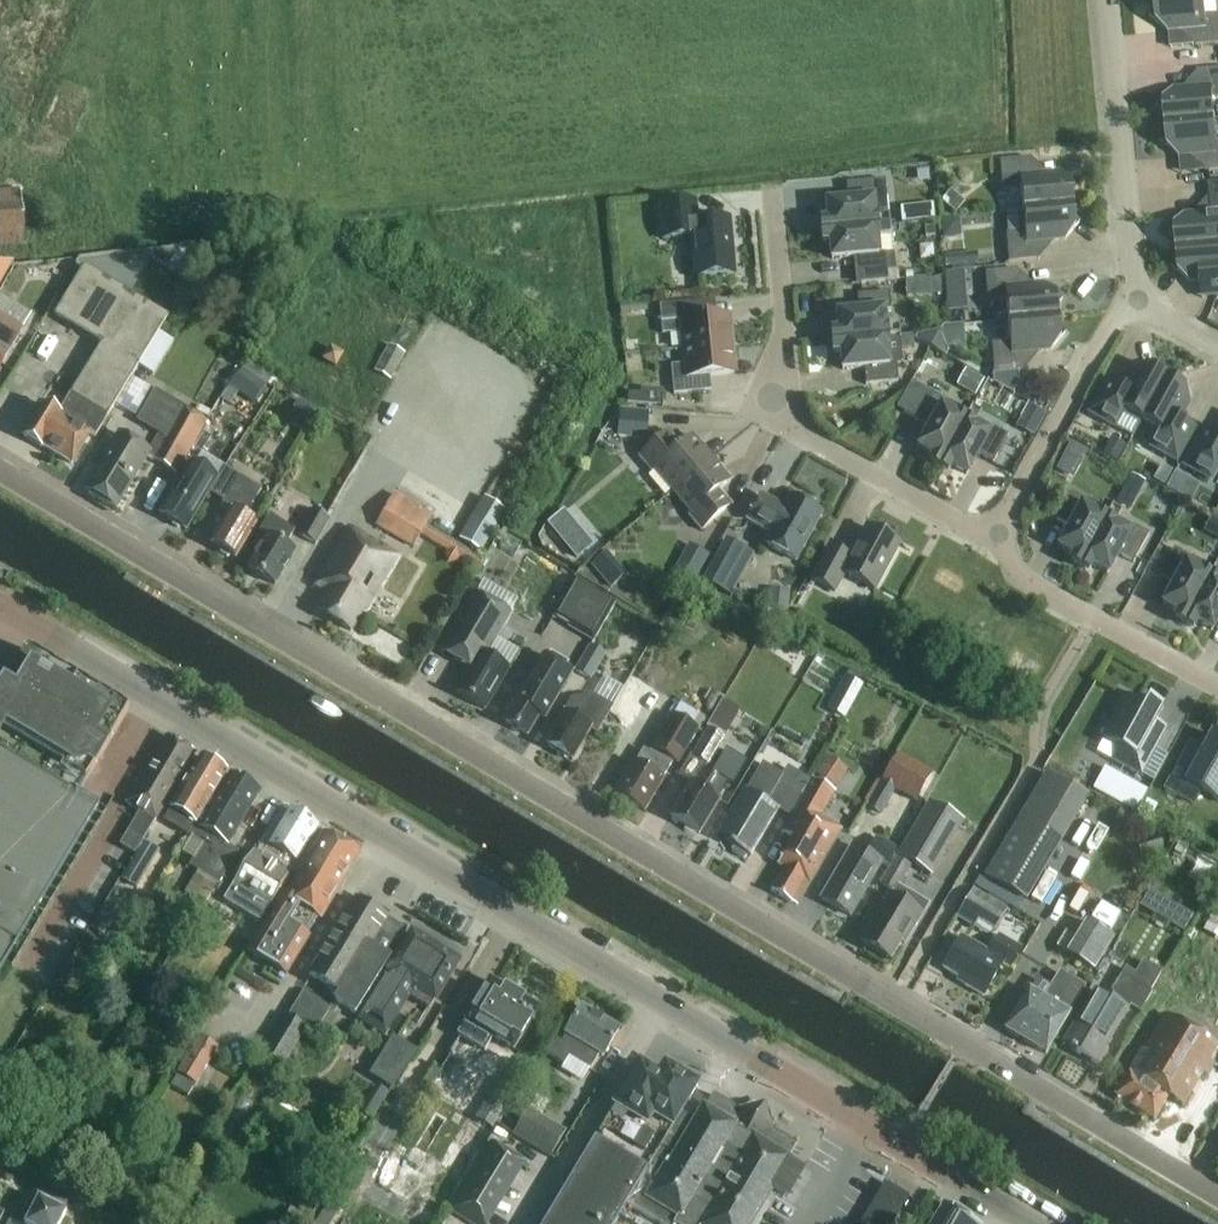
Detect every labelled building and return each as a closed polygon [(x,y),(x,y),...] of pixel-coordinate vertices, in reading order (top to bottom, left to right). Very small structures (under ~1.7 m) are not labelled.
[(1154,10),(1149,17),(1167,32),(1179,31),(1195,45),(1195,47),(1217,45),(1217,15),(1205,16),(1204,0),(1153,0),(1154,10)] [(1184,89),(1172,90),(1157,108),(1163,114),(1164,125),(1215,120),(1213,99),(1217,99),(1217,69),(1197,71),(1197,72),(1184,89)] [(1164,125),(1165,136),(1160,142),(1178,157),(1190,156),(1206,171),(1206,172),(1217,171),(1217,141),(1216,141),(1215,120),(1164,125)] [(1047,175),(1030,161),(1030,159),(999,162),(1002,192),(1020,190),(1022,211),(1072,206),(1071,195),(1076,189),(1058,174),(1047,175)] [(820,233),(888,226),(887,216),(874,217),(872,201),(879,200),(877,182),(845,185),(847,202),(825,204),(826,222),(819,222),(820,233)] [(1209,184),(1210,197),(1196,214),(1184,215),(1168,234),(1175,239),(1176,250),(1217,246),(1217,183),(1209,184)] [(22,220),(20,189),(0,191),(0,249),(24,247),(22,220)] [(956,214),(965,203),(951,191),(941,202),(956,214)] [(733,275),(728,220),(696,223),(694,203),(658,207),(661,240),(690,237),(694,278),(733,275)] [(934,203),(921,204),(922,218),(935,217),(934,203)] [(1072,206),(1022,211),(1024,232),(1006,234),(1008,263),(1040,260),(1054,242),(1064,241),(1079,222),(1073,217),(1072,206)] [(888,226),(820,233),(821,243),(828,243),(830,260),(852,258),(854,275),(855,275),(856,285),(887,282),(884,253),(877,254),(876,238),(889,237),(888,226)] [(1176,250),(1177,261),(1171,267),(1190,283),(1202,281),(1203,298),(1217,297),(1217,246),(1176,250)] [(967,253),(945,255),(946,268),(968,267),(967,253)] [(13,264),(0,266),(0,286),(13,264)] [(157,312),(131,297),(85,268),(55,318),(99,345),(58,414),(42,405),(23,438),(71,466),(88,436),(94,439),(167,319),(157,312)] [(679,297),(678,270),(675,270),(675,268),(658,269),(659,298),(679,297)] [(1033,285),(1016,272),(1016,270),(984,273),(987,303),(1006,301),(1007,322),(1058,317),(1057,306),(1062,300),(1043,285),(1033,285)] [(946,293),(966,291),(964,271),(944,273),(946,293)] [(837,332),(830,333),(831,343),(899,337),(898,326),(884,328),(883,311),(890,311),(888,292),(856,295),(858,312),(835,315),(837,332)] [(731,346),(728,317),(703,319),(702,302),(658,307),(661,335),(680,333),(682,350),(731,346)] [(1058,317),(1007,322),(1009,343),(991,344),(993,374),(1025,371),(1039,353),(1049,352),(1065,334),(1059,328),(1058,317)] [(21,333),(0,321),(0,368),(21,333)] [(918,335),(916,338),(931,347),(938,333),(918,335)] [(938,333),(931,347),(943,354),(946,347),(938,333)] [(897,382),(896,366),(900,365),(902,364),(900,350),(915,349),(913,335),(899,337),(831,343),(832,354),(839,353),(841,371),(863,369),(865,386),(897,382)] [(731,346),(682,350),(683,365),(670,367),(673,395),(710,391),(708,377),(733,375),(731,346)] [(374,373),(391,382),(405,356),(389,347),(374,373)] [(249,361),(221,399),(230,406),(239,393),(257,406),(269,391),(266,389),(273,379),(249,361)] [(1141,421),(1165,377),(1156,372),(1153,364),(1130,370),(1121,387),(1106,379),(1087,413),(1114,427),(1123,411),(1141,421)] [(975,397),(985,380),(966,370),(957,387),(975,397)] [(1175,382),(1165,377),(1141,421),(1159,431),(1150,448),(1177,462),(1195,428),(1185,422),(1183,416),(1190,403),(1183,380),(1175,382)] [(944,401),(928,392),(911,383),(897,409),(914,419),(913,421),(927,429),(916,448),(932,457),(928,463),(938,469),(971,409),(962,404),(955,416),(941,408),(944,401)] [(628,394),(628,403),(662,406),(664,391),(641,389),(640,395),(628,394)] [(154,393),(137,422),(159,435),(149,452),(151,453),(148,459),(151,461),(175,475),(206,423),(205,423),(154,393)] [(299,403),(289,420),(306,430),(316,413),(299,403)] [(1028,405),(1016,428),(1034,438),(1047,415),(1028,405)] [(971,409),(938,469),(947,474),(950,467),(966,476),(977,456),(992,465),(1007,436),(991,427),(988,434),(973,426),(980,414),(971,409)] [(617,439),(647,442),(649,413),(620,411),(617,439)] [(1205,425),(1183,466),(1209,480),(1217,464),(1217,433),(1205,425)] [(680,447),(668,432),(637,458),(650,473),(654,470),(672,492),(710,460),(691,438),(680,447)] [(96,484),(90,494),(116,510),(149,453),(118,435),(90,481),(96,484)] [(1111,439),(1103,454),(1118,462),(1126,446),(1111,439)] [(1071,443),(1056,470),(1073,479),(1088,452),(1071,443)] [(729,482),(710,460),(672,492),(691,514),(687,517),(700,532),(726,510),(714,495),(729,482)] [(181,485),(178,483),(159,516),(171,523),(173,527),(177,529),(181,529),(185,531),(216,478),(193,465),(181,485)] [(225,469),(210,495),(233,508),(230,513),(211,545),(221,551),(221,555),(228,559),(232,557),(234,559),(255,524),(245,518),(261,490),(225,469)] [(1131,475),(1122,493),(1137,501),(1146,483),(1131,475)] [(1085,500),(1069,492),(1053,520),(1068,528),(1057,548),(1073,556),(1070,563),(1079,568),(1112,508),(1103,503),(1096,515),(1082,507),(1085,500)] [(395,494),(375,527),(413,549),(432,516),(395,494)] [(484,496),(458,541),(481,555),(507,510),(484,496)] [(821,514),(789,497),(783,508),(760,496),(746,521),(769,534),(763,544),(795,562),(821,514)] [(1121,513),(1112,508),(1079,568),(1088,573),(1092,566),(1107,575),(1118,555),(1133,564),(1148,535),(1132,526),(1129,533),(1114,525),(1121,513)] [(298,535),(317,546),(331,521),(312,510),(298,535)] [(563,510),(547,525),(576,559),(593,545),(563,510)] [(266,538),(247,570),(274,587),(294,552),(285,547),(294,531),(268,516),(258,533),(266,538)] [(526,558),(543,540),(526,525),(510,543),(526,558)] [(874,591),(898,545),(865,527),(848,559),(827,548),(810,580),(834,593),(843,574),(874,591)] [(316,613),(350,633),(363,610),(366,611),(397,558),(363,538),(362,540),(347,531),(316,584),(328,591),(316,613)] [(725,539),(702,582),(731,598),(755,555),(725,539)] [(696,582),(710,556),(689,544),(674,571),(678,573),(673,583),(680,587),(688,589),(693,580),(696,582)] [(1183,625),(1216,565),(1207,560),(1201,572),(1186,564),(1190,558),(1173,549),(1158,577),(1173,586),(1162,605),(1177,614),(1174,620),(1183,625)] [(606,553),(590,567),(610,589),(620,580),(611,569),(616,564),(606,553)] [(1183,625),(1192,630),(1196,624),(1211,632),(1217,621),(1217,566),(1216,565),(1183,625)] [(551,619),(591,642),(593,644),(616,604),(574,580),(551,619)] [(482,587),(477,595),(475,594),(440,653),(469,670),(455,693),(484,711),(508,669),(487,656),(511,615),(509,614),(516,602),(495,590),(494,593),(482,587)] [(789,614),(791,592),(769,589),(767,612),(789,614)] [(575,672),(591,682),(606,656),(590,646),(575,672)] [(964,670),(981,675),(986,658),(970,653),(964,670)] [(545,655),(504,722),(527,736),(539,716),(544,719),(573,671),(545,655)] [(100,808),(77,794),(127,712),(43,662),(31,683),(12,672),(0,692),(0,975),(100,808)] [(843,677),(825,710),(842,719),(861,686),(843,677)] [(1112,712),(1115,714),(1101,739),(1120,749),(1113,762),(1143,778),(1170,728),(1158,722),(1164,711),(1145,701),(1142,706),(1121,694),(1112,712)] [(592,696),(571,700),(545,745),(572,761),(590,730),(596,734),(612,708),(592,696)] [(691,755),(678,776),(690,783),(694,786),(703,770),(704,770),(707,766),(708,766),(725,740),(724,739),(741,711),(724,700),(706,728),(709,730),(692,756),(691,755)] [(612,794),(644,813),(662,780),(672,763),(676,765),(696,732),(671,718),(651,750),(649,754),(642,750),(634,764),(631,762),(612,794)] [(1211,736),(1203,750),(1190,743),(1164,790),(1192,805),(1199,792),(1217,803),(1217,740),(1211,736)] [(195,755),(166,737),(126,804),(140,813),(119,847),(134,856),(195,755)] [(690,783),(670,817),(699,835),(719,800),(717,799),(726,783),(732,786),(745,763),(725,751),(711,774),(704,770),(703,770),(694,786),(690,783)] [(898,755),(866,809),(880,817),(896,791),(916,803),(933,776),(898,755)] [(826,757),(815,775),(837,789),(849,771),(826,757)] [(225,773),(201,758),(169,809),(193,824),(186,835),(187,836),(211,797),(225,773)] [(744,791),(716,837),(750,857),(777,811),(788,817),(800,797),(778,783),(782,777),(762,765),(745,792),(744,791)] [(1026,903),(1088,799),(1045,774),(983,878),(980,876),(974,886),(1014,910),(1020,900),(1026,903)] [(211,797),(187,836),(201,845),(188,867),(198,873),(185,893),(204,904),(216,884),(218,885),(237,853),(227,846),(259,793),(230,775),(215,800),(211,797)] [(784,869),(770,892),(790,904),(794,897),(800,900),(840,832),(819,819),(834,793),(812,781),(781,835),(792,841),(778,866),(784,869)] [(890,897),(861,944),(889,961),(900,942),(903,944),(927,906),(897,888),(911,864),(931,876),(962,823),(928,804),(880,886),(894,893),(891,898),(890,897)] [(318,828),(289,811),(267,848),(272,851),(264,863),(252,856),(233,887),(236,889),(256,900),(270,909),(318,828)] [(129,868),(144,878),(172,832),(156,823),(144,843),(143,843),(135,856),(136,857),(129,868)] [(1141,858),(1164,851),(1159,835),(1136,841),(1141,858)] [(324,836),(283,904),(278,901),(246,954),(285,977),(308,939),(306,938),(318,918),(320,919),(358,857),(324,836)] [(876,837),(866,855),(887,867),(897,849),(876,837)] [(883,866),(866,855),(855,847),(820,900),(849,919),(883,866)] [(973,890),(956,919),(973,929),(978,923),(994,933),(1007,911),(973,890)] [(1040,891),(1030,906),(1059,924),(1068,908),(1040,891)] [(386,921),(355,902),(308,979),(339,998),(335,1004),(355,1016),(388,961),(369,949),(386,921)] [(1086,921),(1065,954),(1094,972),(1114,939),(1101,930),(1086,921)] [(998,935),(988,953),(961,937),(942,969),(959,979),(960,977),(967,981),(964,986),(983,997),(1001,966),(1008,971),(1021,949),(998,935)] [(456,964),(411,936),(359,1019),(381,1033),(406,992),(411,995),(409,998),(428,1009),(456,964)] [(172,970),(185,983),(207,961),(195,948),(172,970)] [(1093,991),(1062,1045),(1095,1065),(1127,1011),(1130,1007),(1140,1013),(1152,993),(1151,992),(1161,975),(1148,968),(1152,962),(1135,952),(1107,999),(1093,991)] [(1004,1030),(1045,1054),(1085,987),(1060,972),(1051,986),(1037,978),(1030,990),(1029,989),(1004,1030)] [(537,1011),(489,982),(456,1037),(483,1054),(492,1039),(512,1052),(537,1011)] [(552,1039),(541,1058),(560,1070),(568,1058),(589,1070),(598,1056),(602,1059),(618,1031),(581,1008),(565,1036),(561,1044),(552,1039)] [(1114,1097),(1153,1121),(1167,1098),(1183,1107),(1217,1050),(1217,1046),(1167,1015),(1145,1051),(1142,1050),(1114,1097)] [(262,1056),(283,1068),(306,1029),(285,1016),(262,1056)] [(170,1087),(188,1098),(218,1049),(200,1038),(176,1076),(177,1076),(170,1087)] [(371,1077),(392,1090),(415,1052),(393,1039),(371,1077)] [(353,1099),(378,1064),(357,1049),(332,1084),(353,1099)] [(681,1115),(680,1115),(697,1086),(664,1066),(658,1077),(638,1065),(612,1108),(613,1109),(595,1139),(594,1139),(543,1223),(614,1223),(646,1171),(647,1171),(660,1149),(661,1149),(681,1115)] [(475,1120),(485,1126),(478,1139),(485,1143),(501,1116),(508,1104),(522,1081),(517,1080),(511,1080),(505,1081),(499,1083),(497,1082),(475,1120)] [(629,1207),(659,1223),(750,1223),(772,1188),(788,1197),(801,1174),(786,1164),(796,1145),(770,1130),(764,1105),(740,1112),(712,1095),(704,1109),(703,1108),(696,1119),(685,1113),(662,1153),(629,1207)] [(508,1104),(501,1116),(515,1125),(522,1113),(508,1104)] [(529,1110),(513,1137),(551,1159),(567,1132),(529,1110)] [(469,1223),(495,1223),(530,1167),(490,1143),(449,1212),(469,1223)] [(405,1183),(422,1192),(436,1166),(420,1157),(405,1183)] [(346,1184),(362,1195),(375,1175),(359,1164),(346,1184)] [(298,1197),(322,1211),(334,1192),(309,1178),(298,1197)] [(40,1201),(37,1200),(31,1213),(18,1207),(9,1223),(60,1223),(65,1214),(64,1214),(74,1194),(49,1182),(40,1201)] [(911,1199),(887,1184),(862,1223),(896,1223),(911,1199)] [(945,1204),(933,1223),(978,1223),(945,1204)] [(307,1218),(291,1209),(282,1223),(303,1223),(307,1218)] [(106,1213),(100,1223),(119,1223),(121,1220),(106,1213)]
